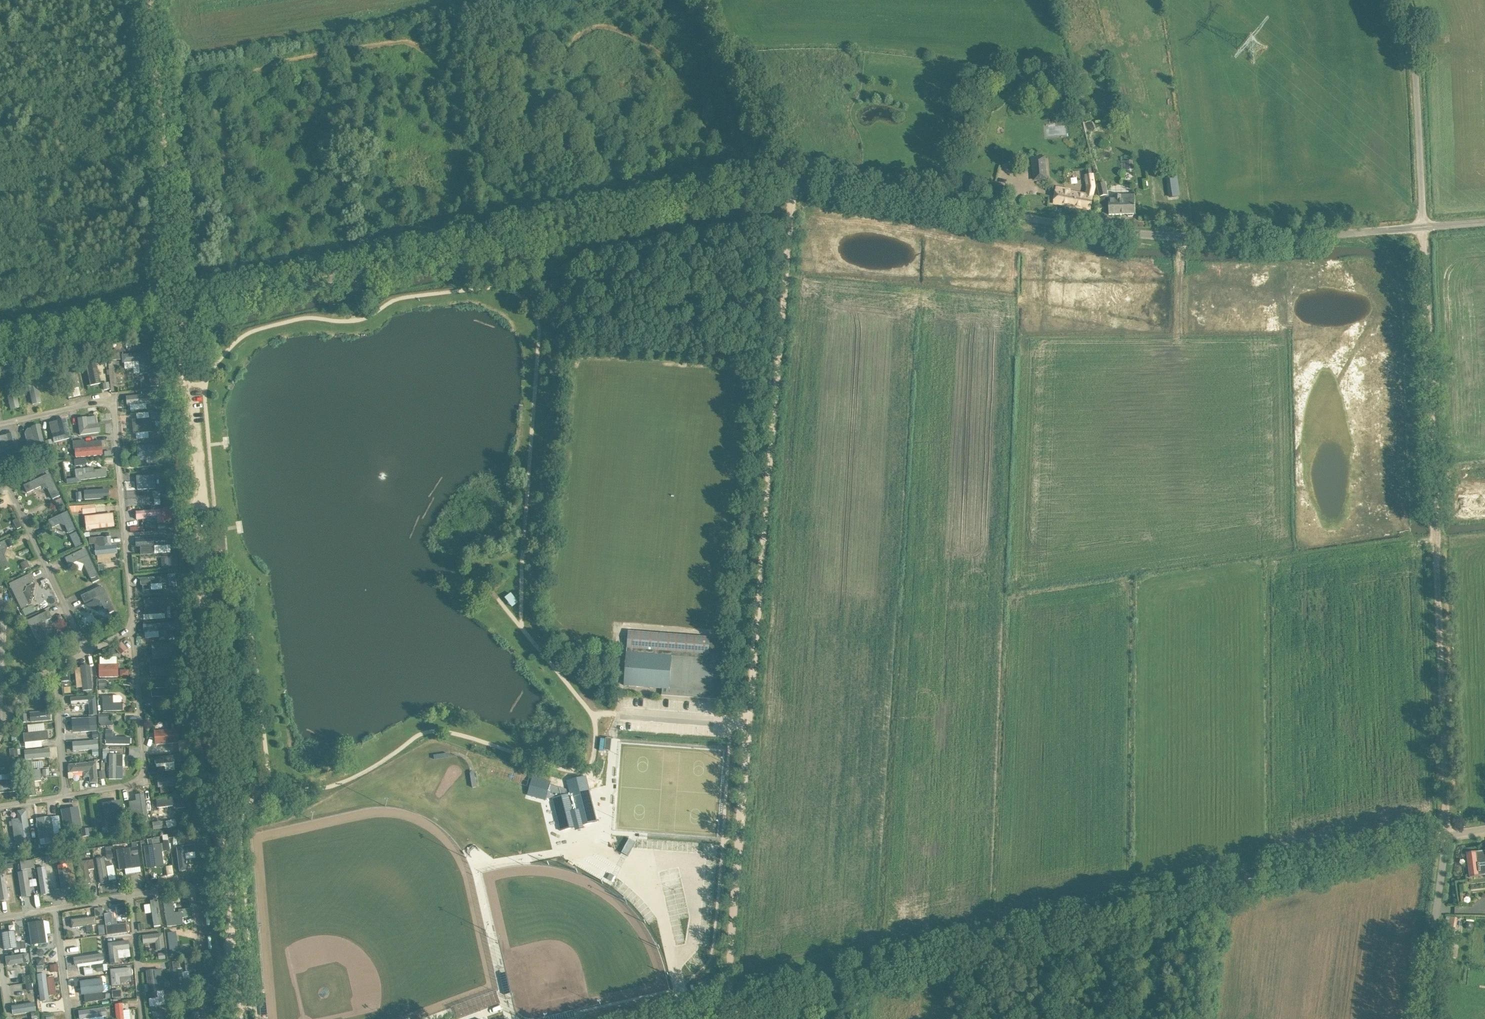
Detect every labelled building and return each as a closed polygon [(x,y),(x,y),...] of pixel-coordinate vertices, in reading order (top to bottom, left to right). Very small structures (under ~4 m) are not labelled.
[(1081,73),(1073,75),(1080,106),(1086,104),(1081,85),(1084,84),(1081,73)] [(1027,81),(1019,80),(1018,80),(1016,93),(1026,94),(1027,81)] [(1056,135),(1066,133),(1065,125),(1055,127),(1056,135)] [(1044,157),(1033,158),(1035,180),(1046,179),(1044,157)] [(1092,174),(1087,175),(1086,175),(1088,188),(1087,195),(1084,194),(1070,192),(1070,190),(1057,188),(1054,203),(1084,209),(1091,210),(1093,196),(1095,187),(1093,174),(1092,174)] [(1179,196),(1177,175),(1167,176),(1170,197),(1179,196)] [(1105,183),(1097,185),(1100,197),(1108,195),(1105,183)] [(1128,216),(1133,216),(1134,214),(1135,214),(1135,200),(1135,195),(1115,195),(1115,200),(1110,200),(1110,199),(1109,199),(1109,215),(1127,214),(1128,216)] [(146,353),(123,355),(123,363),(124,362),(125,369),(133,368),(134,374),(140,373),(148,373),(146,353)] [(86,362),(91,385),(98,384),(94,360),(86,362)] [(67,390),(79,387),(74,368),(62,370),(64,378),(67,390)] [(33,404),(41,402),(36,379),(28,381),(33,404)] [(6,385),(11,409),(19,407),(14,383),(6,385)] [(151,403),(151,395),(127,397),(127,405),(151,403)] [(167,411),(158,412),(158,418),(158,419),(167,419),(167,411)] [(86,418),(78,419),(80,435),(99,432),(98,424),(87,426),(86,418)] [(65,419),(50,423),(54,442),(70,438),(65,419)] [(150,419),(133,420),(134,433),(136,433),(137,439),(149,438),(148,432),(151,431),(150,419)] [(44,445),(39,426),(32,428),(35,439),(27,441),(29,448),(44,445)] [(15,434),(8,435),(10,447),(2,448),(4,456),(19,452),(15,434)] [(77,449),(75,449),(76,457),(101,455),(101,447),(85,448),(84,440),(76,441),(77,449)] [(138,446),(138,459),(156,458),(155,445),(138,446)] [(45,465),(40,467),(42,473),(48,470),(45,465)] [(81,480),(106,477),(105,469),(93,471),(93,468),(79,469),(80,478),(76,479),(77,482),(81,482),(81,480)] [(27,493),(41,486),(48,488),(52,499),(59,496),(49,474),(24,486),(27,493)] [(154,475),(137,476),(138,489),(155,488),(154,475)] [(85,499),(108,498),(109,496),(108,491),(107,490),(84,491),(85,499)] [(61,498),(55,501),(59,508),(64,506),(61,498)] [(95,504),(82,506),(83,514),(96,513),(95,504)] [(169,520),(169,509),(163,510),(136,512),(137,516),(137,520),(145,519),(147,519),(147,522),(158,521),(158,523),(165,522),(164,521),(169,520)] [(52,527),(60,523),(65,525),(69,533),(75,530),(67,512),(49,521),(52,527)] [(104,521),(103,515),(87,518),(87,523),(85,523),(86,527),(86,530),(114,526),(113,520),(104,521)] [(218,522),(211,522),(213,543),(220,543),(218,522)] [(83,544),(77,532),(69,535),(75,547),(83,544)] [(170,536),(136,538),(137,547),(140,547),(140,556),(153,555),(152,546),(169,546),(171,545),(170,536)] [(103,537),(89,538),(89,545),(95,544),(95,547),(96,552),(96,555),(116,553),(116,545),(111,545),(111,537),(103,538),(103,537)] [(4,556),(7,549),(13,546),(9,538),(0,543),(0,566),(3,571),(9,568),(4,556)] [(85,549),(65,558),(69,565),(77,561),(84,564),(90,578),(97,575),(85,549)] [(178,566),(178,557),(168,557),(168,566),(178,566)] [(161,570),(162,561),(147,561),(146,570),(161,570)] [(27,563),(22,566),(25,571),(30,569),(27,563)] [(28,605),(22,592),(24,585),(33,581),(30,574),(10,584),(21,609),(28,605)] [(176,574),(168,575),(169,587),(176,586),(176,574)] [(150,590),(150,585),(153,584),(162,584),(167,584),(166,577),(141,578),(141,581),(141,585),(142,585),(143,590),(150,590)] [(102,586),(81,596),(85,603),(94,598),(101,600),(107,614),(114,611),(102,586)] [(174,589),(166,589),(166,598),(175,597),(175,596),(174,589)] [(506,597),(514,606),(520,601),(512,592),(506,597)] [(144,600),(145,615),(165,613),(164,599),(144,600)] [(48,611),(28,621),(39,646),(46,642),(39,629),(42,622),(52,618),(48,611)] [(116,614),(111,616),(114,623),(120,621),(116,614)] [(166,624),(144,625),(145,632),(159,632),(159,637),(166,637),(165,631),(166,631),(174,630),(175,638),(178,638),(178,639),(185,639),(184,622),(166,624)] [(128,649),(122,642),(114,648),(120,655),(128,649)] [(154,658),(174,657),(173,643),(153,644),(154,658)] [(723,693),(726,644),(726,643),(718,643),(717,659),(627,652),(625,685),(663,688),(662,694),(662,695),(722,700),(723,693)] [(46,645),(40,647),(43,655),(49,652),(46,645)] [(99,665),(99,677),(117,677),(117,664),(99,665)] [(83,690),(91,689),(90,666),(81,666),(83,690)] [(174,674),(174,666),(150,668),(150,675),(174,674)] [(178,688),(151,689),(152,697),(178,696),(178,688)] [(96,714),(95,696),(71,698),(71,701),(72,705),(89,704),(90,715),(96,714)] [(113,703),(113,696),(102,697),(102,702),(103,704),(103,712),(123,710),(122,703),(113,703)] [(41,712),(30,713),(31,721),(50,720),(49,704),(40,705),(41,712)] [(173,710),(168,714),(173,719),(177,716),(173,710)] [(90,718),(72,719),(73,726),(80,725),(81,732),(90,731),(90,718)] [(45,732),(44,726),(28,728),(28,733),(24,734),(24,742),(48,740),(47,731),(45,732)] [(177,729),(155,731),(156,745),(178,743),(177,729)] [(130,745),(130,737),(117,737),(117,734),(113,734),(113,730),(106,730),(106,732),(106,737),(105,744),(130,745)] [(97,741),(73,743),(74,751),(98,749),(97,741)] [(49,749),(25,751),(26,759),(50,757),(49,749)] [(109,760),(109,779),(116,779),(117,767),(123,767),(123,754),(109,754),(109,760)] [(175,755),(155,757),(156,764),(176,762),(175,755)] [(90,783),(97,782),(96,761),(89,762),(89,763),(69,765),(69,773),(89,771),(90,783)] [(40,769),(25,771),(28,796),(36,795),(34,782),(41,781),(40,769)] [(183,785),(182,777),(158,779),(159,787),(183,785)] [(567,789),(550,784),(551,781),(533,777),(528,795),(546,800),(549,789),(552,789),(551,792),(554,793),(555,798),(552,798),(561,831),(598,821),(589,789),(568,794),(567,789)] [(18,791),(17,779),(0,780),(0,793),(18,791)] [(140,820),(146,819),(146,818),(147,818),(143,795),(139,795),(136,796),(137,801),(132,801),(131,803),(134,820),(140,819),(140,820)] [(191,797),(156,801),(157,808),(173,806),(176,809),(186,808),(187,817),(192,816),(191,797)] [(105,810),(107,824),(115,822),(114,818),(122,817),(120,803),(112,805),(112,809),(105,810)] [(16,843),(30,841),(26,811),(19,812),(20,819),(21,828),(14,829),(14,833),(16,843)] [(62,813),(64,826),(72,825),(73,829),(81,828),(79,814),(71,815),(70,811),(62,813)] [(628,825),(643,825),(642,816),(628,816),(628,825)] [(44,818),(37,819),(37,821),(39,832),(40,839),(54,837),(53,834),(52,826),(51,817),(44,818)] [(161,821),(152,822),(153,830),(162,828),(161,821)] [(632,848),(633,847),(636,842),(630,838),(622,852),(628,856),(632,848)] [(149,847),(145,847),(147,861),(162,859),(160,845),(159,839),(148,840),(149,847)] [(179,871),(187,870),(185,854),(195,852),(194,845),(176,847),(177,850),(179,871)] [(138,857),(131,858),(129,848),(117,850),(120,870),(125,869),(125,866),(139,864),(138,857)] [(1484,852),(1484,851),(1476,852),(1476,853),(1467,854),(1467,852),(1466,853),(1469,877),(1470,877),(1470,875),(1479,874),(1479,871),(1481,871),(1480,864),(1484,863),(1484,852)] [(96,858),(101,883),(109,882),(106,866),(110,866),(109,862),(105,862),(104,857),(96,858)] [(94,869),(93,860),(79,862),(82,884),(90,883),(88,870),(94,869)] [(62,890),(70,889),(66,865),(58,866),(62,890)] [(37,868),(41,894),(49,893),(45,867),(37,868)] [(19,873),(22,897),(30,896),(27,872),(19,873)] [(0,900),(8,899),(4,874),(0,874),(0,900)] [(175,913),(172,899),(168,899),(163,900),(166,916),(165,916),(167,926),(183,924),(183,918),(183,912),(175,913)] [(153,902),(150,902),(154,926),(156,926),(163,925),(159,901),(153,902)] [(104,907),(96,907),(97,916),(105,915),(104,907)] [(71,920),(72,928),(86,926),(87,932),(93,931),(92,925),(96,925),(95,917),(71,920)] [(1447,941),(1454,942),(1457,918),(1450,917),(1447,941)] [(32,945),(46,943),(43,921),(29,923),(32,945)] [(107,935),(127,932),(126,923),(106,926),(106,929),(107,931),(107,935)] [(2,933),(5,950),(17,948),(14,931),(2,933)] [(175,932),(167,933),(170,954),(178,953),(175,932)] [(164,949),(162,934),(143,936),(144,944),(156,942),(157,950),(164,949)] [(127,941),(108,943),(110,959),(111,964),(118,963),(118,958),(117,950),(128,949),(127,941)] [(105,959),(104,952),(74,958),(76,965),(105,959)] [(28,954),(5,957),(6,966),(22,964),(22,967),(26,966),(26,963),(30,963),(28,954)] [(131,968),(110,970),(112,986),(120,985),(120,977),(131,976),(131,968)] [(163,991),(161,969),(146,971),(149,999),(157,998),(156,992),(163,991)] [(176,993),(184,992),(182,969),(173,969),(174,974),(176,993)] [(41,1000),(49,999),(46,973),(38,975),(41,1000)] [(102,979),(81,981),(83,994),(96,993),(97,1001),(103,1000),(102,992),(103,992),(103,988),(102,979)] [(14,1014),(35,1011),(34,1003),(22,1005),(12,1006),(13,1009),(13,1010),(14,1014)] [(116,1004),(117,1018),(124,1018),(123,1004),(116,1004)] [(80,1011),(81,1018),(83,1018),(106,1016),(105,1008),(80,1011)]
